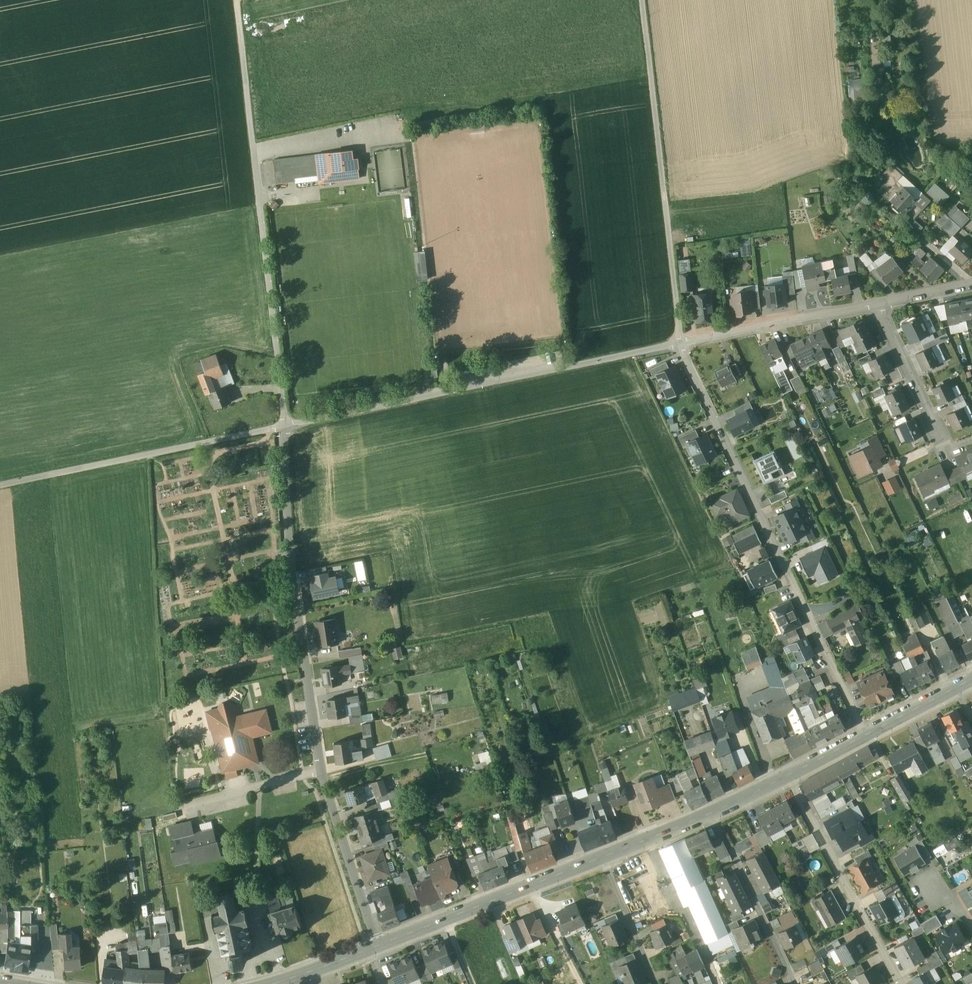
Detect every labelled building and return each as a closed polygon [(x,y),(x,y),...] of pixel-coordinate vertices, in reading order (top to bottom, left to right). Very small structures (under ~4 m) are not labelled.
[(352,150),(316,155),(318,173),(318,175),(319,183),(359,178),(357,168),(358,168),(357,158),(353,159),(352,150)] [(316,155),(273,160),(273,164),(280,164),(280,171),(285,171),(286,177),(287,182),(295,181),(294,178),(318,175),(318,173),(316,155)] [(883,173),(888,178),(896,170),(891,165),(883,173)] [(904,187),(897,181),(903,175),(896,170),(888,178),(878,190),(889,200),(896,192),(897,194),(903,187),(904,187)] [(935,186),(926,196),(931,200),(940,208),(949,198),(935,186)] [(917,199),(904,187),(903,187),(897,194),(891,201),(904,213),(913,203),(917,199)] [(917,199),(913,203),(922,210),(931,200),(926,196),(922,193),(917,199)] [(955,205),(946,214),(950,218),(958,208),(955,205)] [(969,218),(958,208),(950,218),(961,227),(969,218)] [(961,227),(950,218),(941,227),(952,237),(961,227)] [(961,238),(949,250),(962,262),(971,251),(971,249),(961,238)] [(913,241),(907,248),(911,251),(917,245),(913,241)] [(921,248),(915,254),(920,259),(926,253),(921,248)] [(413,276),(425,276),(423,250),(412,250),(413,276)] [(858,256),(864,265),(871,261),(865,252),(858,256)] [(903,270),(893,257),(876,269),(881,276),(886,283),(887,282),(903,270)] [(921,263),(915,257),(911,262),(917,267),(921,263)] [(944,269),(931,258),(924,266),(920,270),(933,282),(944,269)] [(678,261),(680,275),(691,274),(689,259),(678,261)] [(837,277),(833,259),(822,261),(822,263),(826,280),(832,279),(831,278),(837,277)] [(822,263),(813,265),(813,267),(803,269),(807,286),(808,290),(819,288),(818,282),(826,280),(822,263)] [(803,269),(798,270),(802,287),(807,286),(803,269)] [(798,270),(793,271),(793,276),(794,289),(802,287),(798,270)] [(692,289),(691,274),(680,275),(682,291),(692,289)] [(837,277),(831,278),(832,279),(835,295),(852,291),(848,275),(837,277)] [(793,276),(782,277),(783,284),(784,284),(785,295),(795,294),(794,289),(793,276)] [(886,283),(881,276),(876,279),(882,288),(888,284),(887,282),(886,283)] [(783,284),(766,286),(766,289),(764,292),(765,295),(767,297),(768,306),(786,304),(785,295),(784,284),(783,284)] [(758,290),(751,291),(753,309),(760,308),(758,290)] [(741,314),(744,311),(753,310),(753,309),(751,291),(736,293),(731,299),(732,312),(736,315),(741,314)] [(711,293),(693,295),(696,321),(714,319),(711,293)] [(962,300),(966,317),(971,316),(971,298),(962,300)] [(962,300),(945,304),(949,323),(959,321),(959,319),(966,317),(962,300)] [(920,315),(902,324),(903,324),(908,334),(907,334),(911,342),(920,338),(929,334),(929,333),(920,315)] [(839,329),(843,338),(844,337),(847,344),(853,341),(859,352),(875,344),(867,326),(866,326),(863,320),(856,323),(856,321),(839,329)] [(843,338),(839,329),(839,328),(832,331),(839,345),(840,348),(847,344),(844,337),(843,338)] [(823,330),(808,336),(815,352),(823,349),(830,345),(823,330)] [(929,334),(920,338),(922,344),(935,338),(932,332),(929,333),(929,334)] [(935,338),(922,344),(925,349),(931,346),(932,347),(938,344),(949,338),(946,333),(935,338)] [(815,352),(808,336),(791,344),(790,345),(796,356),(798,354),(800,358),(798,359),(799,361),(801,360),(803,365),(818,358),(815,352)] [(782,355),(775,340),(760,347),(767,362),(782,355)] [(796,356),(790,345),(790,344),(786,347),(790,358),(796,356)] [(946,361),(938,344),(932,347),(939,363),(946,361)] [(840,348),(839,345),(832,348),(842,370),(849,367),(840,348)] [(925,349),(916,353),(924,370),(930,367),(930,368),(939,363),(932,347),(931,346),(925,349)] [(823,349),(815,352),(818,358),(821,364),(827,361),(824,355),(825,354),(823,349)] [(869,353),(859,358),(862,365),(870,361),(869,361),(872,359),(869,353)] [(892,370),(884,354),(872,359),(869,361),(870,361),(877,377),(892,370)] [(216,355),(205,359),(208,367),(210,370),(214,368),(220,366),(216,355)] [(208,367),(205,359),(201,361),(203,365),(205,372),(208,371),(210,370),(208,367)] [(666,361),(649,369),(653,377),(657,375),(656,375),(669,369),(666,361)] [(736,362),(730,365),(735,376),(741,373),(736,362)] [(227,364),(221,366),(223,374),(228,386),(234,384),(227,364)] [(730,365),(729,364),(715,371),(722,385),(736,379),(735,376),(730,365)] [(203,365),(197,368),(199,374),(205,372),(203,365)] [(220,366),(214,368),(217,376),(223,374),(221,366),(220,366)] [(678,379),(673,367),(669,369),(656,375),(657,375),(662,387),(664,387),(668,394),(674,391),(676,393),(685,389),(680,378),(678,379)] [(217,376),(214,368),(210,370),(208,371),(211,379),(217,376)] [(788,381),(783,370),(775,374),(780,385),(788,381)] [(199,374),(198,374),(201,382),(211,379),(208,371),(205,372),(199,374)] [(799,376),(790,380),(796,391),(805,387),(799,376)] [(211,379),(201,382),(203,388),(213,385),(211,379)] [(955,396),(948,381),(933,388),(941,404),(948,401),(955,397),(955,396)] [(213,385),(203,388),(206,394),(208,393),(215,390),(213,385)] [(862,394),(868,392),(866,385),(860,387),(862,394)] [(215,390),(208,393),(215,409),(231,402),(225,387),(215,390)] [(882,387),(871,392),(874,398),(885,393),(882,387)] [(910,407),(900,387),(885,395),(894,414),(910,407)] [(851,392),(855,401),(862,398),(857,389),(851,392)] [(958,395),(955,396),(955,397),(948,401),(950,406),(953,404),(960,401),(958,395)] [(960,401),(953,404),(956,410),(962,407),(963,408),(968,405),(965,399),(960,401)] [(749,402),(733,409),(736,416),(746,411),(746,412),(753,408),(749,402)] [(820,409),(824,416),(836,411),(833,403),(820,409)] [(963,408),(962,407),(956,410),(948,414),(955,429),(970,422),(963,408)] [(736,416),(727,420),(734,435),(753,426),(746,412),(746,411),(736,416)] [(905,415),(893,421),(896,426),(896,427),(900,425),(900,424),(907,421),(905,415)] [(907,421),(900,424),(900,425),(907,440),(908,441),(922,434),(914,417),(907,421)] [(900,425),(896,427),(896,426),(893,428),(901,443),(907,440),(900,425)] [(695,429),(678,437),(682,446),(687,444),(687,443),(699,437),(695,429)] [(875,435),(867,439),(870,445),(871,444),(874,451),(881,447),(875,435)] [(706,442),(703,436),(699,437),(687,443),(687,444),(693,457),(700,459),(704,457),(706,460),(716,455),(709,441),(706,442)] [(870,445),(862,448),(864,452),(850,458),(855,469),(861,466),(864,473),(881,465),(874,451),(871,444),(870,445)] [(956,456),(960,466),(965,477),(966,476),(965,474),(971,471),(971,451),(971,452),(970,449),(956,456)] [(777,459),(773,451),(753,461),(764,485),(785,475),(779,463),(778,463),(776,459),(777,459)] [(888,466),(892,471),(897,467),(893,462),(888,466)] [(940,463),(914,476),(924,496),(934,491),(932,488),(948,481),(949,480),(945,473),(940,463)] [(960,466),(955,468),(960,479),(965,477),(960,466)] [(955,468),(945,473),(949,480),(948,481),(950,484),(960,479),(955,468)] [(899,488),(894,477),(883,483),(889,493),(899,488)] [(784,490),(768,498),(771,504),(787,497),(784,490)] [(748,516),(736,491),(720,499),(721,500),(712,504),(718,515),(726,511),(732,523),(748,516)] [(928,509),(938,506),(936,498),(926,501),(928,509)] [(795,499),(785,504),(788,511),(795,507),(795,508),(799,506),(795,499)] [(788,511),(773,518),(779,530),(801,520),(795,508),(795,507),(788,511)] [(801,520),(779,530),(785,543),(800,536),(807,533),(807,532),(801,520)] [(753,525),(732,535),(735,542),(756,532),(753,525)] [(807,533),(800,536),(803,543),(814,537),(811,531),(807,532),(807,533)] [(756,532),(750,535),(756,546),(761,543),(756,532)] [(750,535),(733,543),(738,554),(756,546),(750,535)] [(723,540),(726,546),(733,543),(730,536),(723,540)] [(826,538),(810,546),(813,552),(824,547),(824,548),(829,545),(826,538)] [(813,552),(799,559),(807,577),(815,573),(820,584),(837,576),(824,548),(824,547),(813,552)] [(769,560),(746,571),(754,588),(777,576),(769,560)] [(311,577),(313,576),(322,574),(320,568),(310,570),(311,577)] [(311,582),(315,598),(339,593),(336,576),(329,578),(329,573),(322,574),(313,576),(314,582),(311,582)] [(763,588),(766,594),(777,590),(775,584),(763,588)] [(362,587),(363,593),(371,592),(369,585),(362,587)] [(944,589),(932,594),(935,602),(947,596),(944,589)] [(947,596),(935,602),(947,626),(952,624),(959,620),(958,619),(947,596)] [(789,602),(772,610),(783,633),(794,628),(800,625),(789,602)] [(857,603),(851,606),(852,608),(853,608),(857,617),(862,614),(857,603)] [(857,617),(853,608),(852,608),(828,620),(834,633),(848,626),(857,644),(867,640),(858,621),(859,620),(857,617)] [(925,626),(919,613),(914,616),(919,627),(920,628),(925,626)] [(958,619),(961,625),(965,632),(970,629),(971,628),(971,622),(968,615),(958,619)] [(919,627),(914,616),(906,620),(911,630),(919,627)] [(334,619),(315,622),(319,647),(338,644),(334,619)] [(959,620),(952,624),(955,628),(961,625),(959,620)] [(947,626),(946,627),(949,632),(952,638),(965,632),(961,625),(955,628),(952,624),(947,626)] [(920,628),(926,640),(932,637),(926,625),(920,628)] [(946,627),(946,626),(939,629),(942,635),(949,632),(946,627)] [(783,633),(776,636),(779,643),(785,640),(796,634),(797,634),(794,628),(783,633)] [(796,634),(785,640),(788,646),(799,640),(796,634)] [(923,649),(915,634),(900,641),(904,648),(908,656),(923,649)] [(942,635),(937,637),(930,640),(937,655),(950,650),(942,635)] [(813,656),(804,638),(799,640),(788,646),(797,664),(813,656)] [(962,644),(969,659),(971,657),(971,639),(962,644)] [(389,647),(392,658),(401,656),(398,645),(389,647)] [(908,656),(904,648),(897,652),(900,660),(908,656)] [(352,649),(338,651),(340,658),(349,657),(353,655),(352,649)] [(747,669),(762,663),(756,649),(742,654),(747,669)] [(950,650),(937,655),(945,671),(959,664),(952,649),(950,650)] [(353,655),(349,657),(350,665),(351,665),(352,673),(365,671),(362,654),(353,655)] [(773,656),(763,661),(766,667),(775,663),(773,656)] [(913,656),(909,658),(912,665),(915,663),(915,664),(917,663),(913,656)] [(928,660),(916,666),(915,664),(915,663),(912,665),(913,668),(920,683),(935,676),(928,660)] [(899,661),(895,663),(900,674),(903,672),(901,669),(903,668),(899,661)] [(766,667),(763,668),(767,679),(780,673),(775,663),(766,667)] [(900,674),(895,663),(888,666),(893,677),(900,674)] [(350,665),(339,667),(340,675),(352,673),(351,665),(350,665)] [(339,666),(321,669),(322,678),(324,678),(325,687),(341,684),(340,675),(339,667),(339,666)] [(803,668),(793,672),(795,678),(806,673),(803,668)] [(903,672),(900,674),(902,678),(900,679),(902,683),(904,682),(907,689),(920,683),(913,668),(903,672)] [(883,671),(858,683),(869,707),(894,695),(891,689),(893,687),(891,684),(888,683),(883,671)] [(793,672),(782,678),(784,683),(795,678),(793,672)] [(780,673),(767,679),(771,689),(775,700),(789,695),(787,690),(784,683),(782,678),(780,673)] [(806,673),(795,678),(799,685),(809,680),(806,673)] [(820,675),(809,680),(812,686),(822,681),(820,675)] [(795,678),(784,683),(787,690),(799,685),(795,678)] [(812,686),(809,680),(799,685),(803,695),(805,695),(809,703),(810,702),(810,703),(818,699),(818,698),(812,686)] [(799,685),(787,690),(789,695),(795,709),(798,717),(803,715),(807,724),(814,720),(813,718),(814,718),(812,714),(813,714),(809,703),(805,695),(803,695),(799,685)] [(696,688),(668,698),(673,711),(700,700),(696,688)] [(771,689),(747,699),(751,710),(768,703),(775,700),(771,689)] [(446,692),(430,693),(431,702),(447,702),(446,692)] [(835,714),(826,694),(818,698),(818,699),(826,714),(827,718),(835,714)] [(359,695),(348,696),(349,703),(360,701),(359,695)] [(775,700),(768,703),(774,718),(788,712),(795,709),(789,695),(775,700)] [(344,697),(328,700),(331,718),(347,716),(344,697)] [(233,709),(223,702),(219,708),(207,711),(211,728),(213,728),(233,722),(232,718),(231,713),(233,709)] [(768,703),(751,710),(765,743),(782,736),(774,718),(768,703)] [(361,706),(351,707),(352,715),(362,713),(361,706)] [(266,709),(252,713),(256,728),(250,729),(252,736),(272,731),(266,709)] [(795,709),(788,712),(798,735),(804,732),(798,717),(795,709)] [(957,710),(943,716),(946,721),(951,731),(954,729),(964,724),(963,722),(957,710)] [(732,712),(713,718),(717,730),(711,732),(714,740),(726,736),(726,737),(733,734),(732,733),(739,731),(732,712)] [(835,714),(827,718),(836,736),(846,730),(842,721),(844,719),(841,712),(835,714)] [(252,713),(232,718),(233,722),(213,728),(224,771),(245,766),(243,759),(257,756),(252,736),(250,729),(256,728),(252,713)] [(352,715),(350,715),(352,723),(364,721),(362,713),(352,715)] [(826,714),(817,719),(819,723),(827,718),(826,714)] [(807,724),(803,715),(798,717),(804,732),(809,729),(807,724)] [(804,732),(812,749),(836,736),(827,718),(819,723),(809,729),(804,732)] [(814,720),(807,724),(809,729),(819,723),(817,719),(814,720)] [(954,729),(960,740),(963,746),(971,742),(971,732),(966,720),(963,722),(964,724),(954,729)] [(951,731),(946,721),(940,724),(948,740),(955,737),(958,741),(960,740),(954,729),(951,731)] [(371,723),(363,724),(365,739),(373,738),(373,737),(371,723)] [(931,723),(918,729),(921,735),(926,745),(935,740),(942,737),(937,727),(934,729),(931,723)] [(711,732),(684,741),(689,755),(698,751),(716,745),(714,740),(711,732)] [(798,735),(786,742),(795,758),(812,749),(804,732),(798,735)] [(357,736),(357,735),(351,736),(351,741),(353,741),(354,747),(357,747),(357,748),(363,747),(361,739),(357,740),(357,736)] [(921,735),(915,738),(920,750),(927,746),(926,745),(921,735)] [(714,740),(716,745),(720,756),(729,753),(731,752),(726,737),(726,736),(714,740)] [(955,737),(948,740),(951,746),(958,742),(958,741),(955,737)] [(362,739),(361,739),(363,747),(363,748),(374,746),(373,738),(365,739),(362,739)] [(942,753),(935,740),(926,745),(927,746),(933,758),(942,753)] [(351,741),(335,743),(338,763),(354,761),(351,741)] [(357,748),(357,747),(354,747),(353,741),(351,741),(354,761),(360,760),(359,752),(364,751),(363,748),(363,747),(357,748)] [(958,742),(951,746),(959,761),(971,755),(967,747),(962,750),(958,742)] [(914,744),(890,757),(897,772),(912,765),(917,775),(927,770),(922,759),(914,744)] [(387,757),(383,745),(374,748),(377,760),(387,757)] [(868,746),(834,765),(841,777),(847,773),(875,759),(871,751),(870,749),(868,746)] [(731,752),(729,753),(734,768),(736,766),(737,769),(747,764),(748,764),(750,763),(743,748),(731,752)] [(698,751),(689,755),(692,763),(694,767),(697,775),(702,785),(714,779),(711,771),(707,773),(698,751)] [(729,753),(720,756),(727,776),(733,773),(732,772),(737,769),(736,766),(734,768),(729,753)] [(961,766),(956,755),(949,759),(954,769),(961,766)] [(737,769),(732,772),(733,773),(739,785),(754,777),(748,764),(747,764),(737,769)] [(834,765),(801,782),(811,800),(825,792),(844,782),(843,782),(841,777),(834,765)] [(607,767),(601,769),(605,782),(612,780),(607,767)] [(688,770),(686,771),(690,779),(697,775),(694,767),(688,770)] [(690,779),(686,771),(678,775),(668,779),(674,793),(684,789),(684,791),(694,788),(690,779)] [(847,773),(841,777),(843,782),(850,778),(847,773)] [(714,779),(702,785),(708,800),(725,792),(719,776),(714,779)] [(898,776),(891,780),(904,803),(911,799),(898,776)] [(670,785),(657,790),(652,777),(640,782),(643,789),(637,791),(644,809),(675,798),(674,793),(670,785)] [(859,796),(850,778),(843,782),(844,782),(848,790),(853,799),(859,796)] [(382,779),(372,782),(376,796),(387,793),(382,779)] [(362,785),(366,799),(376,796),(372,782),(362,785)] [(362,785),(346,791),(351,805),(367,800),(366,799),(362,785)] [(708,800),(702,785),(694,788),(684,791),(686,796),(683,797),(686,803),(689,802),(692,808),(708,800)] [(608,791),(614,806),(629,801),(624,786),(608,791)] [(848,790),(841,794),(846,803),(851,801),(853,800),(853,799),(848,790)] [(598,792),(589,795),(591,803),(601,799),(598,792)] [(825,792),(811,800),(810,807),(815,816),(819,814),(821,817),(835,810),(825,792)] [(387,793),(376,796),(378,803),(380,802),(389,799),(387,793)] [(601,799),(591,803),(594,811),(601,808),(603,807),(601,799)] [(787,800),(773,807),(781,823),(796,815),(787,800)] [(556,805),(555,805),(559,817),(562,827),(577,822),(570,801),(556,805)] [(838,808),(841,814),(855,807),(851,801),(838,808)] [(378,803),(367,806),(369,812),(374,810),(374,811),(382,808),(380,802),(378,803)] [(555,805),(556,805),(555,803),(549,805),(551,811),(554,818),(554,819),(559,817),(555,805)] [(608,822),(603,807),(601,808),(603,813),(601,817),(596,818),(599,825),(608,822)] [(773,807),(758,815),(766,830),(767,832),(767,831),(774,828),(775,830),(783,826),(781,823),(773,807)] [(601,808),(594,811),(596,818),(601,817),(603,813),(601,808)] [(841,814),(825,822),(832,836),(857,823),(850,809),(841,814)] [(369,812),(354,817),(357,826),(359,825),(360,830),(378,824),(374,811),(374,810),(369,812)] [(554,818),(551,811),(545,813),(547,820),(554,818)] [(554,819),(554,818),(547,820),(550,830),(557,828),(554,819)] [(608,822),(599,825),(604,842),(617,837),(611,821),(608,822)] [(843,849),(859,841),(868,836),(861,821),(857,823),(832,836),(835,841),(838,839),(843,849)] [(214,830),(195,834),(192,822),(171,827),(177,851),(172,852),(175,865),(192,861),(192,864),(222,857),(218,841),(217,841),(214,830)] [(378,824),(360,830),(361,834),(360,835),(362,843),(373,840),(382,837),(382,836),(378,824)] [(599,825),(579,833),(585,850),(604,842),(599,825)] [(523,848),(519,834),(518,834),(517,827),(511,828),(516,846),(517,851),(523,849),(523,848)] [(706,830),(686,839),(693,855),(713,845),(712,842),(706,830)] [(766,830),(755,836),(760,847),(772,841),(767,831),(767,832),(766,830)] [(530,846),(525,831),(518,834),(519,834),(523,848),(529,846),(530,846)] [(553,834),(541,839),(544,847),(550,845),(556,842),(553,834)] [(872,834),(868,836),(859,841),(862,846),(875,840),(872,834)] [(382,837),(373,840),(375,846),(388,842),(385,835),(382,836),(382,837)] [(947,850),(959,843),(955,836),(943,842),(947,850)] [(678,892),(705,880),(693,855),(686,839),(685,837),(659,849),(678,892)] [(803,837),(792,843),(802,861),(813,856),(803,837)] [(721,838),(712,842),(713,845),(720,859),(729,854),(721,838)] [(925,860),(932,857),(923,841),(916,845),(925,860)] [(388,842),(375,846),(377,852),(382,851),(390,848),(388,842)] [(556,842),(550,845),(553,852),(559,850),(556,842)] [(942,843),(931,849),(936,857),(946,851),(942,843)] [(544,847),(538,849),(541,858),(540,858),(543,867),(557,861),(553,852),(550,845),(544,847)] [(904,877),(927,864),(925,860),(916,845),(893,858),(904,877)] [(517,851),(516,846),(507,849),(509,854),(512,862),(520,860),(517,851)] [(529,846),(523,848),(523,849),(525,855),(527,854),(531,852),(529,846)] [(507,849),(506,847),(493,853),(497,863),(499,862),(498,859),(509,854),(507,849)] [(444,852),(446,858),(447,857),(451,867),(458,865),(452,849),(444,852)] [(541,858),(538,849),(531,852),(527,854),(533,871),(543,867),(540,858),(541,858)] [(493,853),(492,850),(484,852),(486,856),(491,869),(501,866),(499,862),(497,863),(493,853)] [(868,850),(854,858),(857,863),(866,859),(871,856),(868,850)] [(377,852),(362,857),(369,880),(389,874),(382,851),(377,852)] [(763,852),(758,855),(762,863),(767,860),(763,852)] [(512,862),(509,854),(498,859),(499,862),(501,866),(504,865),(504,866),(512,862)] [(729,854),(720,859),(722,863),(732,859),(729,854)] [(480,858),(478,855),(466,859),(473,876),(479,875),(479,874),(485,872),(480,858)] [(771,867),(766,870),(762,863),(758,855),(747,860),(751,868),(752,867),(759,880),(757,881),(763,893),(764,894),(770,890),(771,892),(772,891),(770,886),(778,882),(771,867)] [(491,869),(486,856),(480,858),(485,872),(491,869)] [(451,867),(447,857),(446,858),(439,861),(437,865),(433,867),(432,863),(428,865),(433,877),(440,896),(444,895),(446,891),(455,887),(457,882),(451,867)] [(857,863),(849,868),(862,892),(879,883),(878,882),(879,882),(878,882),(879,880),(877,876),(875,875),(870,866),(870,864),(868,860),(866,860),(866,859),(857,863)] [(767,860),(762,863),(766,870),(771,867),(767,860)] [(501,866),(491,869),(498,885),(509,880),(504,866),(504,865),(501,866)] [(485,872),(479,874),(479,875),(485,889),(498,885),(491,869),(485,872)] [(721,870),(711,875),(713,881),(718,879),(724,875),(721,870)] [(734,873),(726,877),(725,875),(724,875),(718,879),(722,887),(723,887),(727,896),(742,889),(734,873)] [(409,876),(402,879),(404,884),(412,881),(409,876)] [(433,877),(415,885),(420,897),(421,900),(426,902),(428,901),(432,902),(435,901),(436,898),(440,896),(433,877)] [(705,880),(678,892),(684,906),(690,903),(711,894),(705,880)] [(412,881),(404,884),(411,901),(418,898),(412,881)] [(274,884),(265,887),(268,898),(278,895),(274,884)] [(890,884),(874,893),(879,901),(889,896),(894,893),(890,884)] [(401,922),(388,886),(371,892),(384,928),(401,922)] [(742,889),(727,896),(732,905),(731,906),(735,914),(742,911),(743,910),(742,908),(749,904),(742,889)] [(830,890),(811,901),(816,909),(819,908),(828,925),(826,926),(826,927),(845,916),(841,908),(840,909),(830,892),(831,891),(830,890)] [(239,900),(235,900),(235,896),(236,895),(235,894),(234,895),(230,892),(230,891),(229,891),(228,892),(223,893),(223,892),(222,893),(222,894),(220,898),(219,898),(218,899),(220,899),(221,904),(219,904),(219,905),(221,905),(223,912),(215,914),(213,913),(212,914),(214,915),(217,928),(215,930),(216,931),(217,929),(219,929),(220,936),(218,936),(219,937),(220,937),(222,944),(220,944),(220,945),(222,945),(223,953),(222,954),(224,955),(225,953),(232,952),(234,963),(237,962),(237,963),(244,962),(244,961),(247,961),(246,957),(247,957),(248,955),(248,952),(245,951),(245,949),(252,948),(254,949),(255,948),(252,946),(251,939),(252,939),(252,938),(251,938),(249,931),(251,930),(250,929),(249,930),(248,923),(249,923),(250,923),(251,922),(249,922),(246,909),(247,907),(251,906),(249,897),(239,899),(239,900)] [(772,909),(764,894),(763,893),(756,897),(765,913),(772,909)] [(904,911),(894,893),(889,896),(897,908),(892,911),(895,916),(894,917),(896,922),(902,919),(904,917),(905,914),(904,911)] [(711,894),(690,903),(707,942),(728,932),(725,926),(711,894)] [(278,895),(268,898),(272,911),(286,907),(283,897),(279,898),(278,895)] [(879,901),(870,906),(874,914),(875,914),(881,924),(894,917),(895,916),(892,911),(897,908),(889,896),(879,901)] [(218,899),(205,902),(207,915),(212,914),(213,913),(215,914),(223,912),(221,905),(219,905),(219,904),(221,904),(220,899),(218,899)] [(286,907),(272,911),(278,933),(283,932),(284,934),(294,931),(293,929),(302,926),(296,904),(286,907)] [(576,904),(559,912),(563,922),(568,932),(568,931),(578,927),(577,924),(583,921),(576,904)] [(31,910),(20,910),(20,924),(31,925),(31,910)] [(742,911),(735,914),(730,916),(733,922),(736,920),(744,916),(742,911)] [(532,914),(517,920),(527,942),(546,934),(540,919),(536,921),(532,914)] [(616,914),(604,919),(607,925),(618,919),(616,914)] [(781,925),(780,925),(783,930),(794,925),(800,922),(797,917),(781,925)] [(937,917),(921,926),(925,932),(927,935),(942,927),(937,917)] [(777,918),(772,920),(776,927),(780,925),(781,925),(777,918)] [(607,925),(603,926),(611,946),(628,939),(619,919),(618,919),(607,925)] [(517,920),(504,926),(507,934),(513,948),(514,948),(527,942),(517,920)] [(733,922),(725,926),(728,932),(734,929),(739,926),(736,920),(733,922)] [(762,939),(754,920),(739,926),(734,929),(742,948),(762,939)] [(908,923),(910,928),(918,925),(916,920),(908,923)] [(175,932),(174,921),(167,922),(168,932),(168,933),(175,932)] [(563,922),(557,924),(563,937),(569,934),(568,931),(568,932),(563,922)] [(800,922),(794,925),(802,941),(807,938),(800,922)] [(934,936),(946,956),(968,943),(956,922),(934,936)] [(31,925),(20,924),(20,943),(21,943),(20,945),(30,947),(31,947),(37,947),(37,925),(31,925)] [(666,924),(651,932),(654,939),(652,940),(656,949),(674,940),(666,924)] [(783,930),(779,932),(786,948),(802,941),(794,925),(783,930)] [(921,926),(912,931),(915,937),(925,932),(921,926)] [(686,931),(679,933),(681,939),(689,936),(686,931)] [(728,932),(707,942),(711,951),(732,941),(728,932)] [(58,934),(57,934),(58,937),(60,949),(63,949),(63,948),(72,947),(70,933),(58,934)] [(507,934),(502,937),(509,953),(515,950),(514,948),(513,948),(507,934)] [(840,945),(835,948),(835,949),(845,966),(866,954),(856,936),(840,945)] [(58,937),(51,938),(52,950),(60,949),(58,937)] [(156,939),(136,941),(137,949),(145,948),(145,946),(147,946),(147,948),(148,952),(162,949),(161,946),(170,944),(169,937),(156,939)] [(913,938),(894,948),(906,969),(924,959),(913,938)] [(838,940),(824,947),(827,953),(835,949),(835,948),(840,945),(838,940)] [(136,941),(125,943),(127,949),(127,953),(138,951),(137,949),(136,941)] [(443,941),(432,946),(442,968),(452,963),(453,963),(449,954),(443,941)] [(15,942),(14,942),(14,944),(8,944),(5,963),(16,965),(16,967),(27,968),(30,947),(20,945),(21,943),(20,943),(15,942)] [(170,944),(161,946),(162,949),(164,961),(172,961),(171,954),(170,944)] [(432,946),(421,950),(427,963),(431,972),(442,968),(432,946)] [(72,947),(63,948),(63,949),(64,967),(73,966),(73,967),(82,966),(81,947),(72,947)] [(682,947),(673,952),(676,958),(678,961),(686,956),(682,947)] [(824,947),(815,952),(818,958),(827,953),(824,947)] [(145,948),(137,949),(138,951),(140,969),(140,970),(150,970),(148,952),(147,948),(145,948)] [(127,949),(116,950),(117,960),(128,959),(127,953),(127,949)] [(697,950),(686,956),(694,970),(697,969),(704,965),(697,950)] [(454,951),(449,954),(453,963),(452,963),(455,969),(461,966),(454,951)] [(936,951),(926,957),(929,963),(939,957),(936,951)] [(190,952),(171,954),(172,961),(174,972),(192,970),(190,952)] [(416,968),(410,955),(399,960),(409,982),(419,977),(420,977),(416,968)] [(625,956),(609,963),(612,971),(620,968),(620,967),(628,964),(625,956)] [(686,956),(678,961),(684,975),(694,970),(686,956)] [(943,963),(939,957),(929,963),(932,969),(943,963)] [(676,958),(671,961),(678,975),(679,975),(680,977),(684,976),(684,975),(678,961),(676,958)] [(117,961),(106,959),(105,966),(118,968),(117,961)] [(128,959),(117,960),(117,961),(118,968),(125,969),(125,968),(129,968),(128,959)] [(388,964),(394,977),(397,983),(404,983),(409,982),(399,960),(388,964)] [(620,967),(620,968),(622,973),(620,974),(621,976),(625,975),(629,983),(644,983),(646,983),(636,960),(628,964),(620,967)] [(819,960),(807,966),(811,974),(823,968),(819,960)] [(427,963),(421,966),(428,980),(434,978),(431,972),(427,963)] [(929,963),(917,969),(920,975),(927,971),(932,969),(929,963)] [(861,964),(846,972),(850,980),(856,977),(855,976),(865,971),(861,964)] [(105,966),(104,976),(106,976),(105,983),(106,983),(123,983),(125,969),(118,968),(105,966)] [(428,980),(421,966),(416,968),(420,977),(419,977),(422,983),(428,980)] [(855,976),(856,977),(860,983),(877,983),(881,982),(872,967),(865,971),(855,976)] [(125,968),(125,969),(123,983),(143,983),(143,971),(140,971),(140,970),(140,969),(129,968),(125,968)] [(620,968),(612,971),(619,983),(629,983),(625,975),(621,976),(620,974),(622,973),(620,968)] [(701,971),(698,972),(697,969),(694,970),(699,983),(712,983),(711,981),(706,983),(701,971)] [(140,970),(140,971),(143,971),(143,983),(165,983),(166,971),(150,970),(140,970)] [(912,980),(914,983),(934,983),(927,971),(920,975),(912,980)] [(958,972),(953,976),(956,980),(961,977),(958,972)] [(971,973),(962,979),(965,983),(967,983),(971,981),(971,974),(971,973)] [(668,979),(671,983),(683,983),(680,977),(679,975),(678,975),(668,979)]
